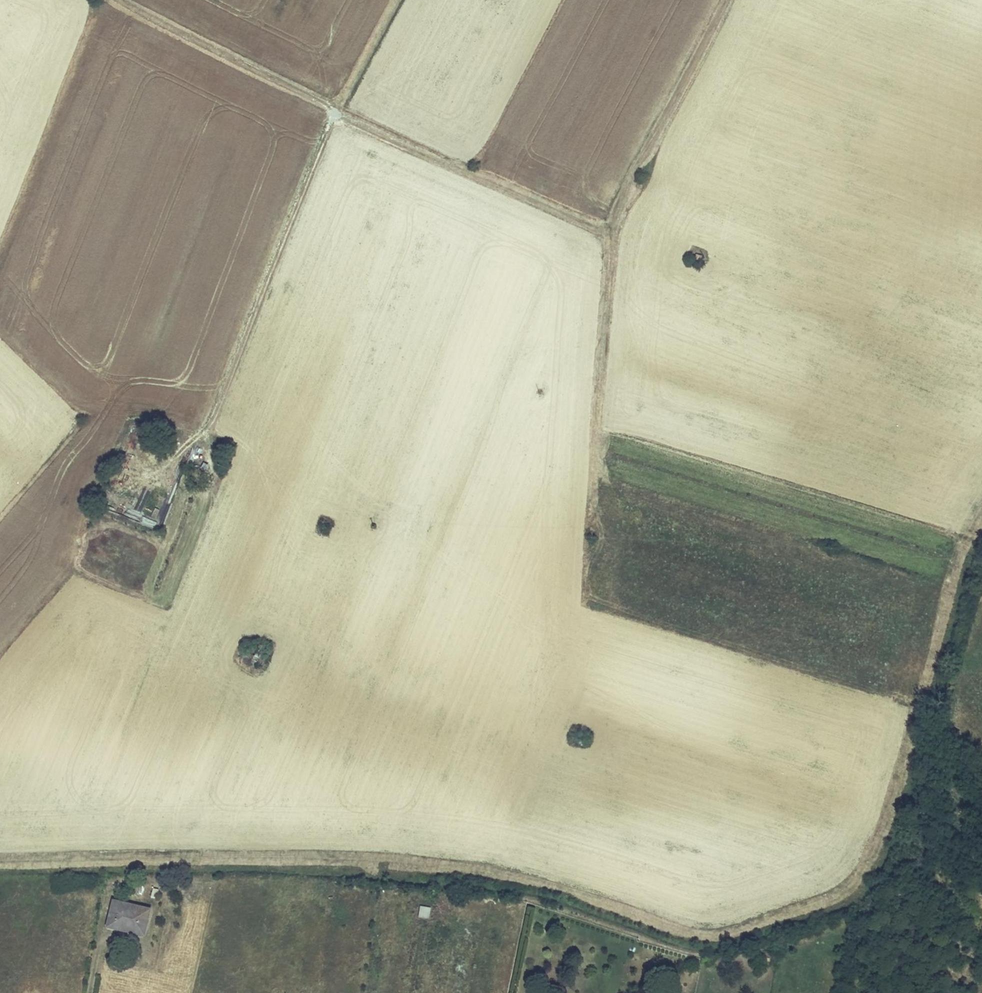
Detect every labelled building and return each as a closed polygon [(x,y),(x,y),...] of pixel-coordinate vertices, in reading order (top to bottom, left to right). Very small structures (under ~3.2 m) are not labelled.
[(146,883),(146,896),(158,896),(158,883),(146,883)] [(129,886),(128,892),(143,895),(144,889),(129,886)] [(116,901),(110,926),(146,935),(152,910),(116,901)] [(430,917),(431,905),(421,905),(420,916),(430,917)]
